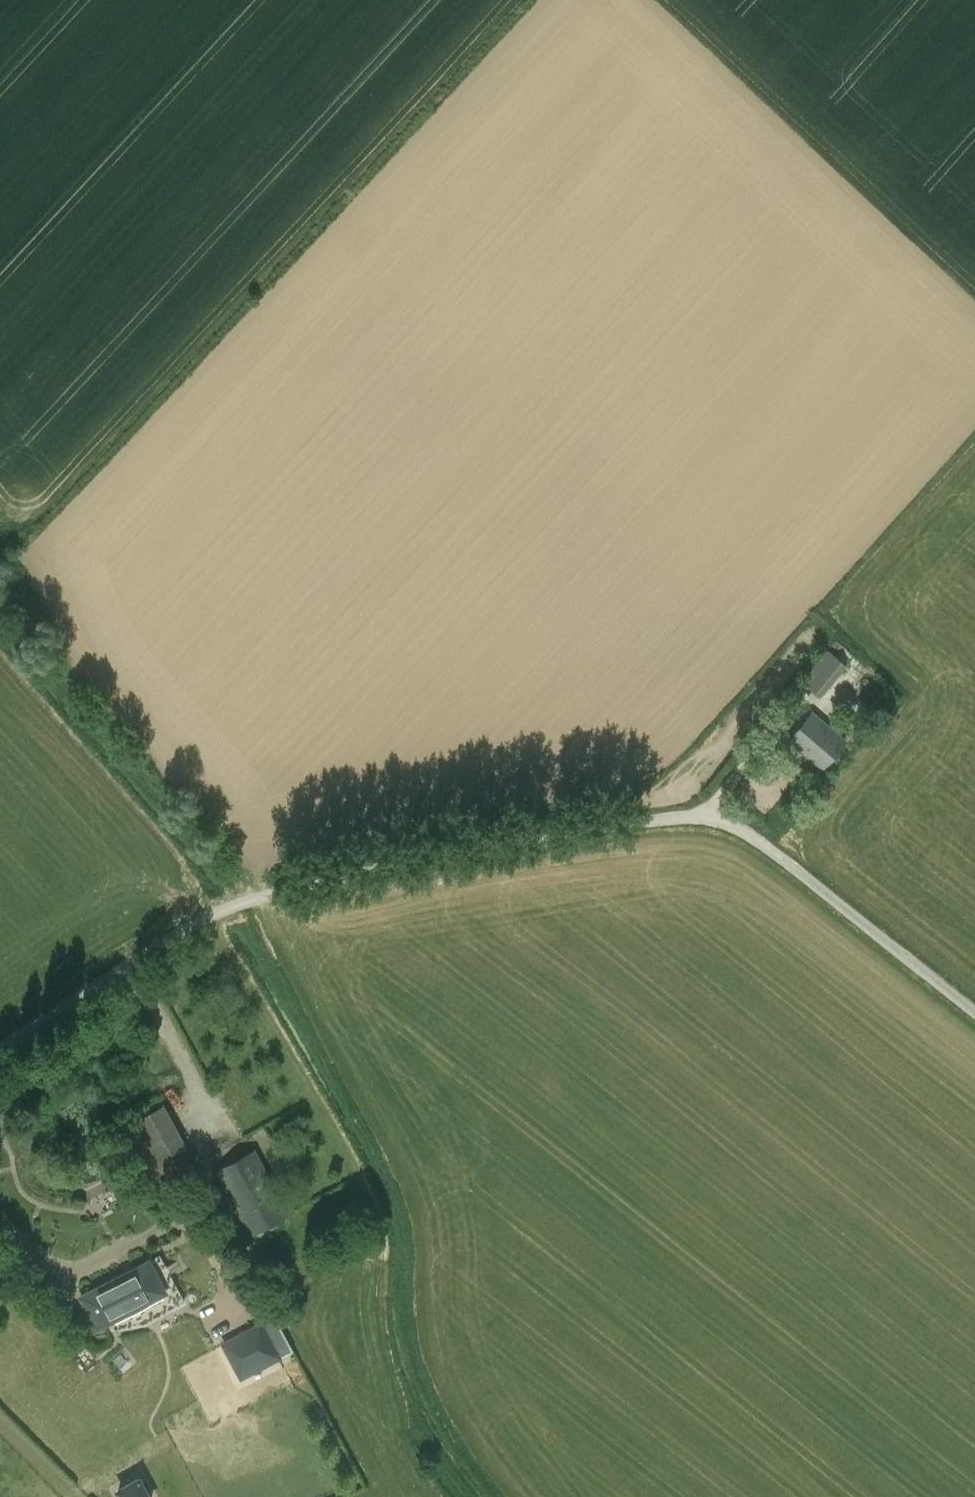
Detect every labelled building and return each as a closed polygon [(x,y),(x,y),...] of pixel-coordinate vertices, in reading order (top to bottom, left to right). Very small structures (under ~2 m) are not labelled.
[(829,649),(802,681),(821,697),(848,665),(829,649)] [(823,766),(845,740),(811,711),(789,737),(823,766)] [(120,1128),(151,1185),(195,1161),(165,1104),(120,1128)] [(254,1151),(218,1170),(252,1233),(287,1215),(254,1151)] [(112,1322),(129,1312),(167,1291),(151,1260),(95,1288),(112,1322)] [(264,1366),(280,1357),(262,1323),(223,1344),(231,1358),(253,1346),(264,1366)] [(138,1478),(113,1492),(115,1496),(149,1496),(138,1478)]
